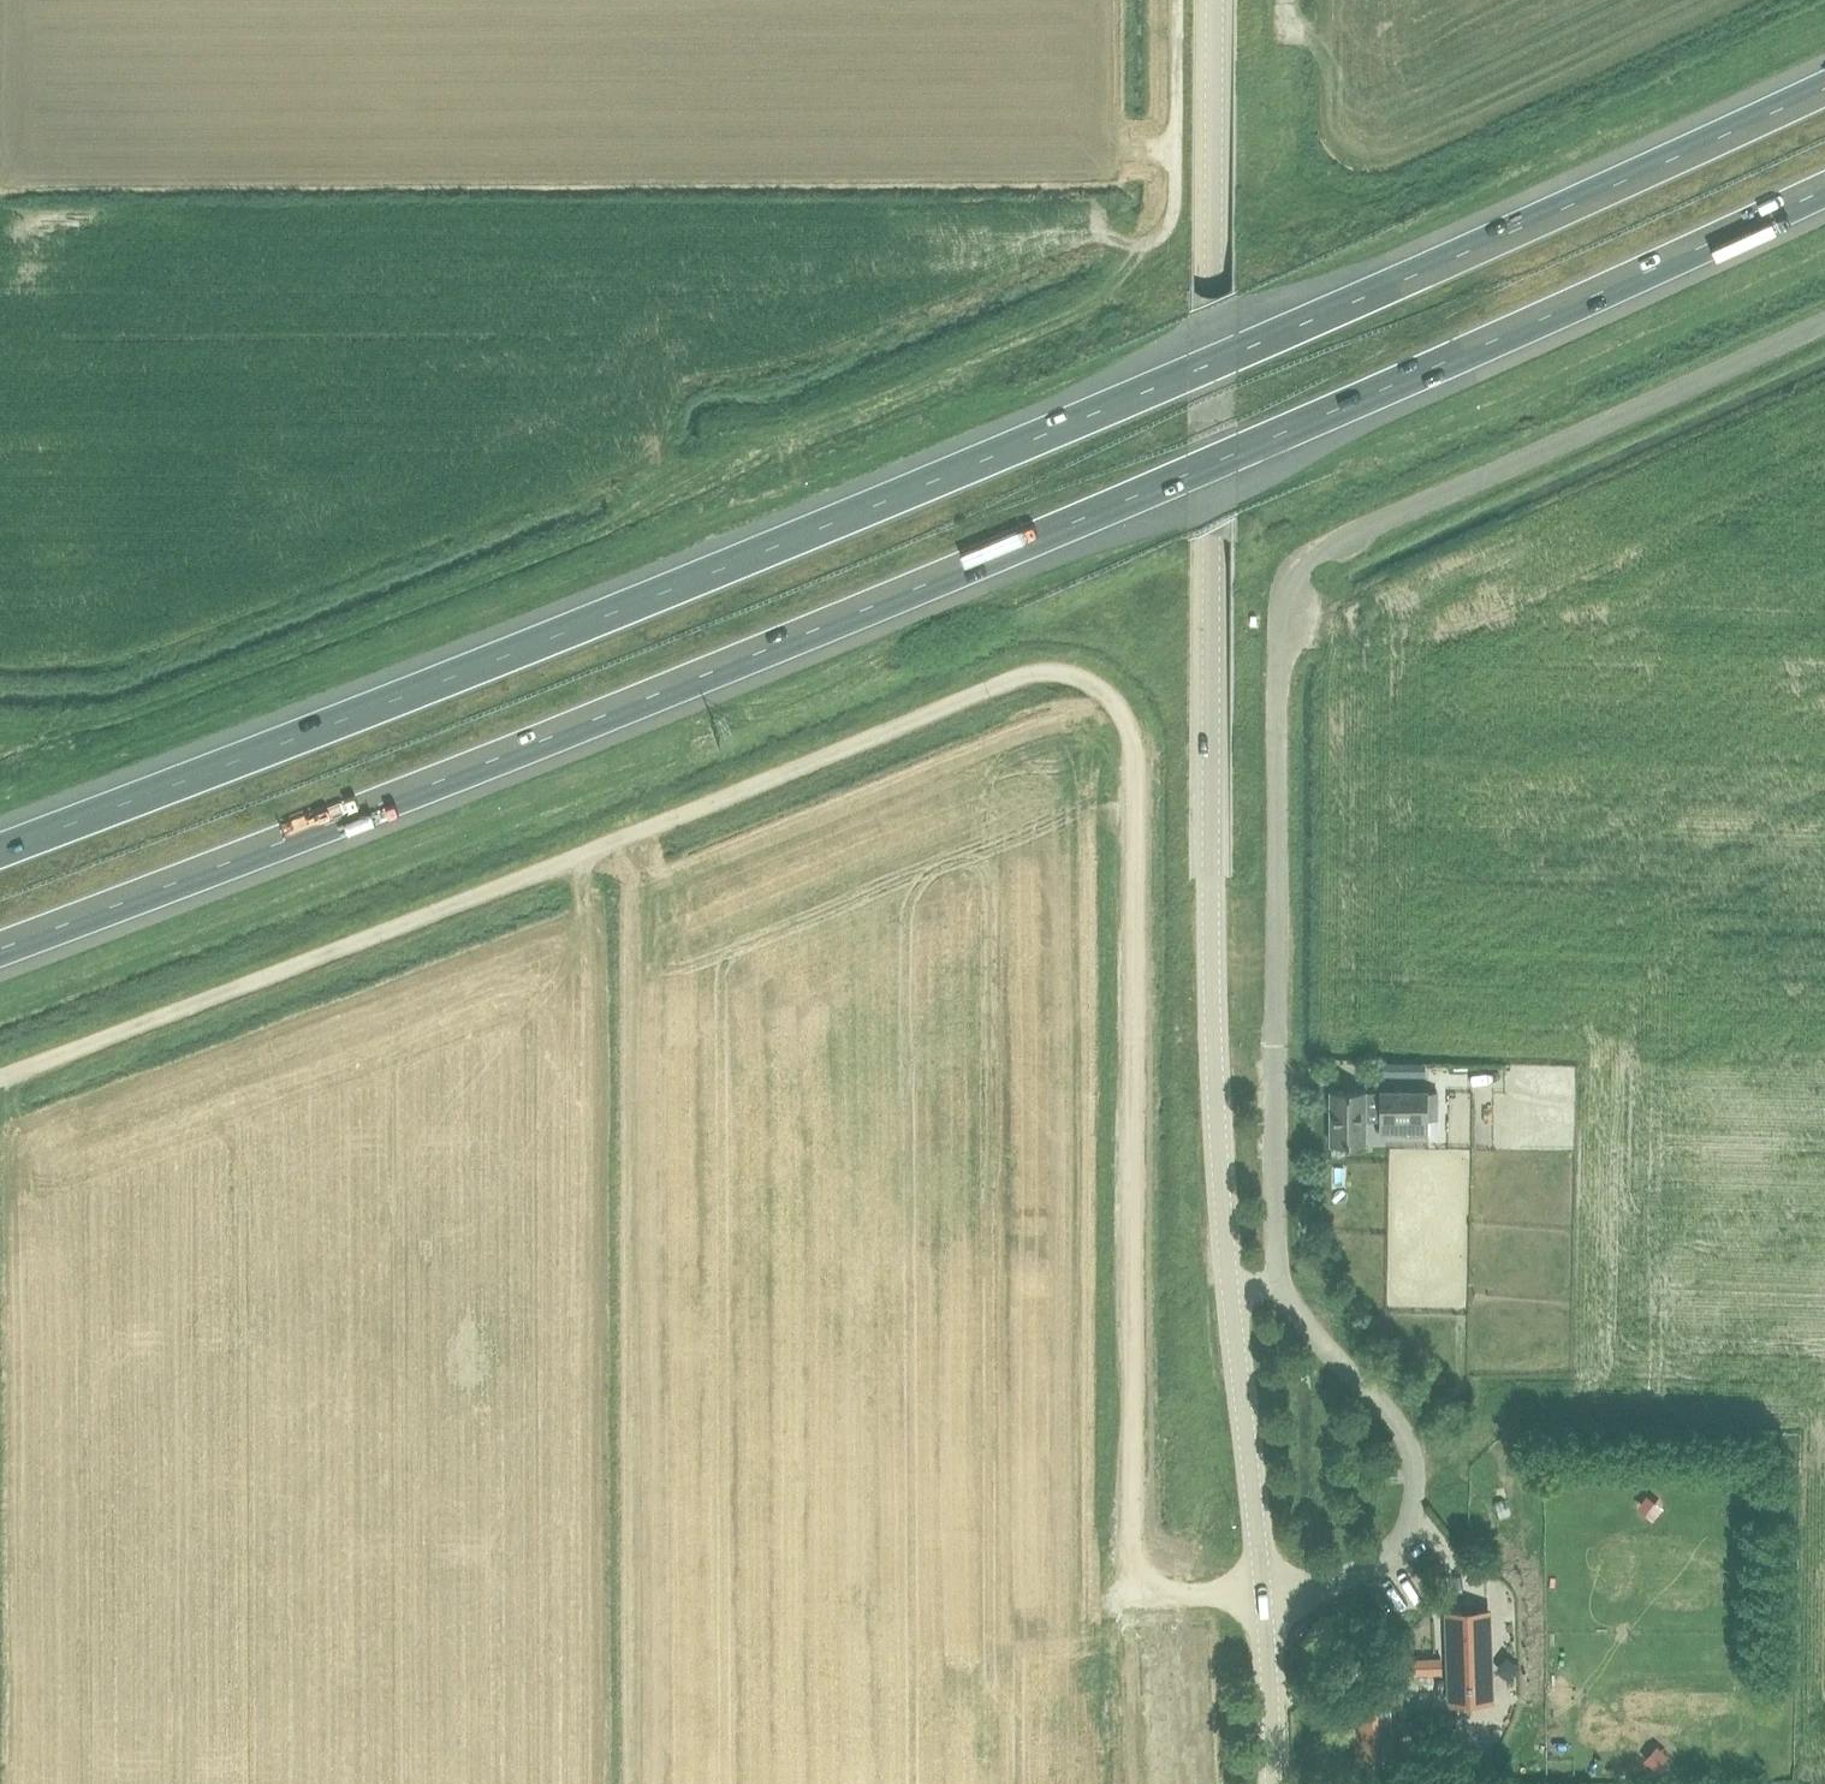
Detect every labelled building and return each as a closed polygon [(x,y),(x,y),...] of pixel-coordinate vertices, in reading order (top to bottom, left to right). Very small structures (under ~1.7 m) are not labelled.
[(1366,1143),(1366,1121),(1428,1121),(1428,1092),(1366,1091),(1366,1090),(1331,1090),(1331,1143),(1366,1143)] [(1438,1121),(1428,1121),(1428,1134),(1438,1134),(1438,1121)] [(1449,1612),(1452,1701),(1491,1699),(1488,1611),(1449,1612)] [(1441,1657),(1411,1658),(1412,1674),(1442,1673),(1441,1657)] [(1400,1680),(1380,1681),(1365,1682),(1367,1698),(1350,1699),(1352,1726),(1357,1726),(1359,1760),(1393,1758),(1390,1700),(1401,1699),(1400,1680)]
